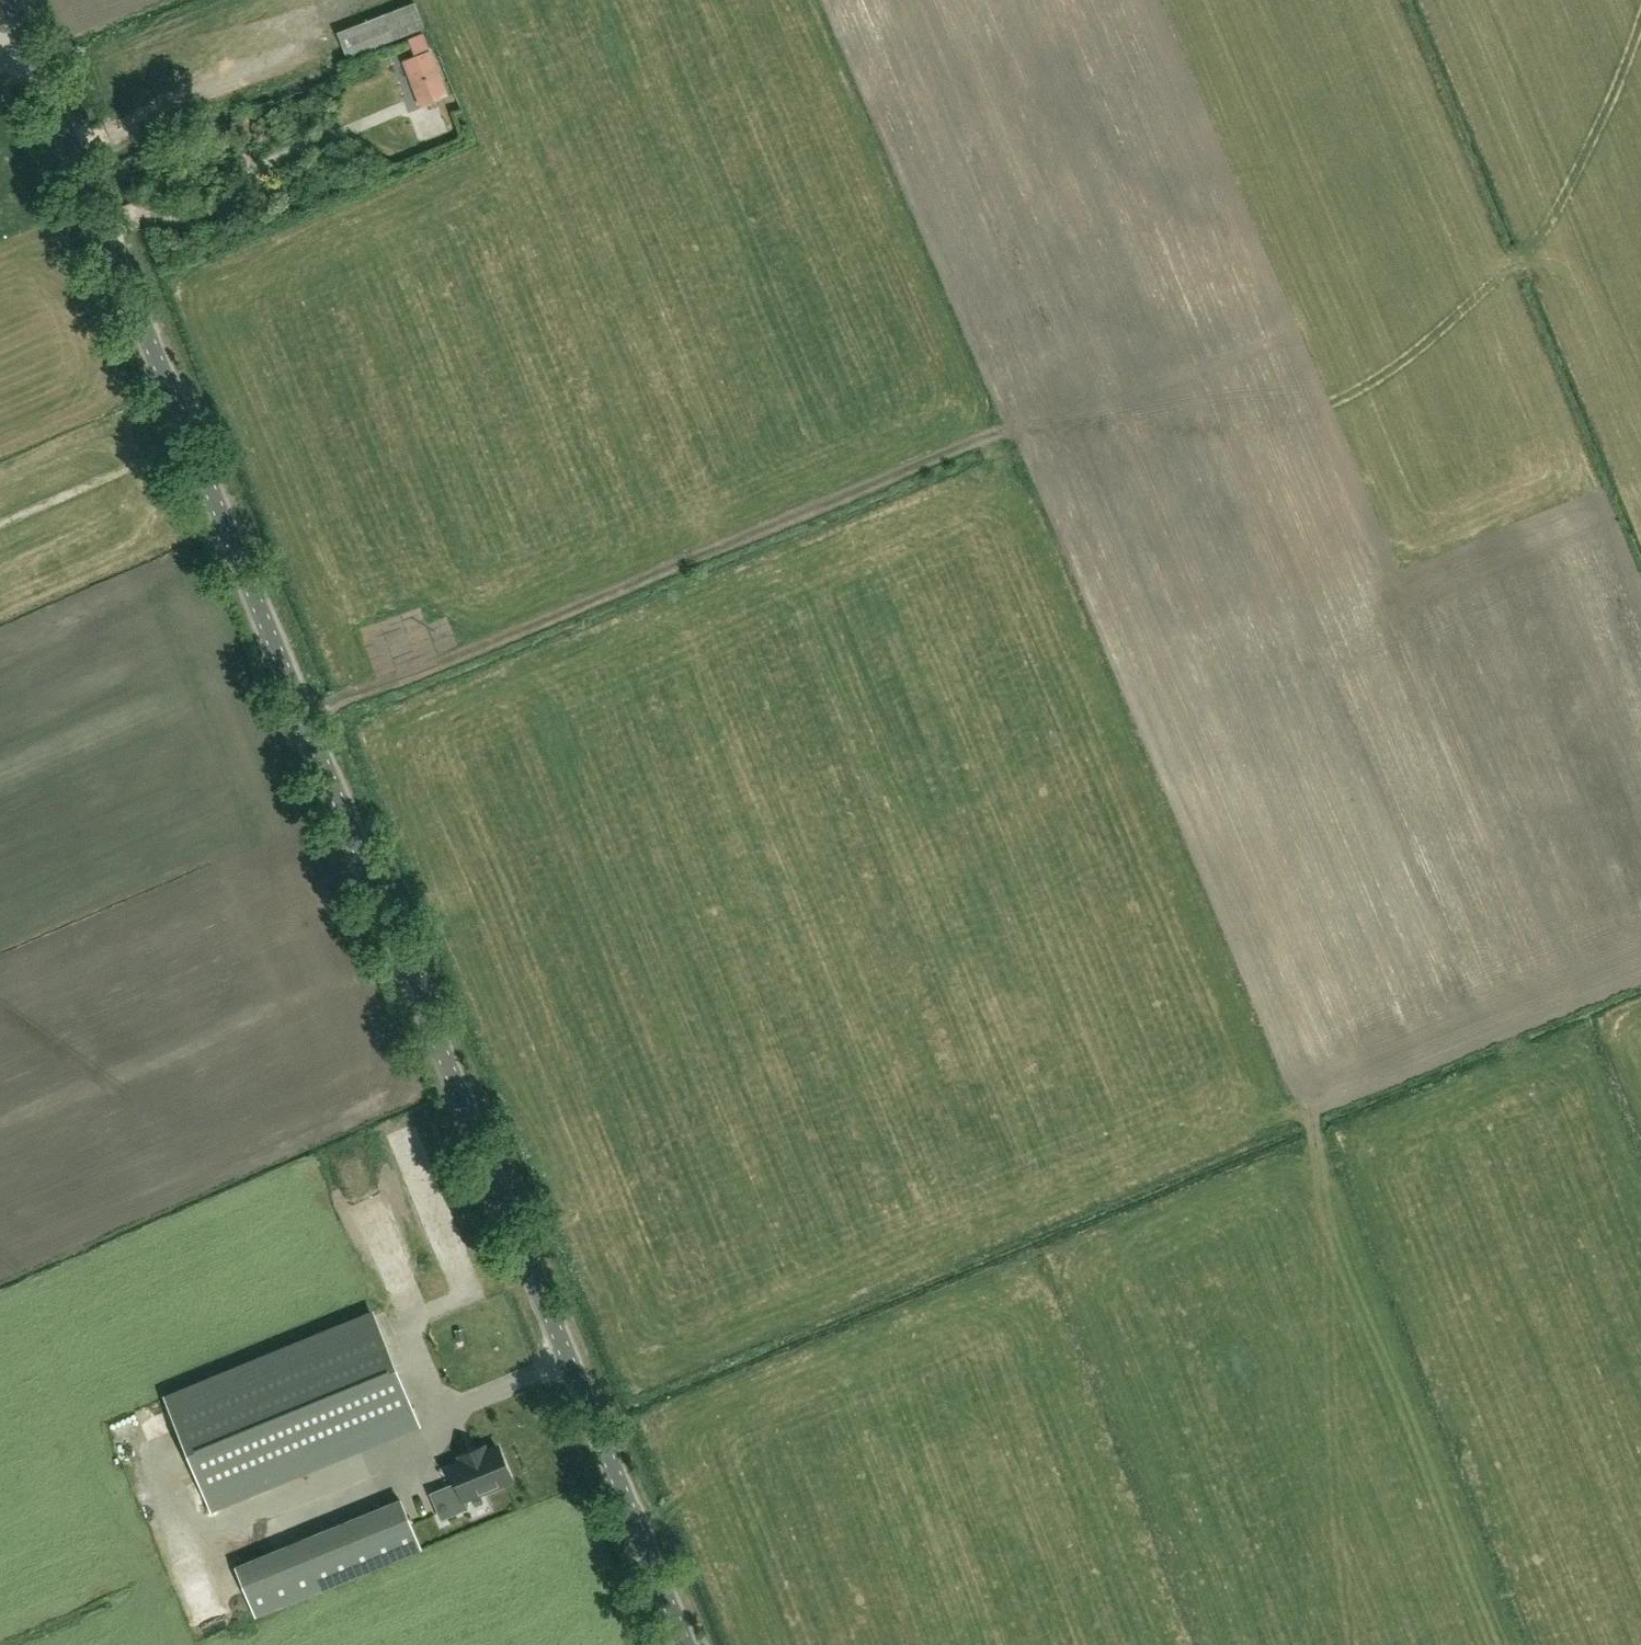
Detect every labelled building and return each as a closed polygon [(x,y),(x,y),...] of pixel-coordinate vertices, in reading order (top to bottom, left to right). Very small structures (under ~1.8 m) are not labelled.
[(348,57),(425,27),(416,4),(339,33),(348,57)] [(421,105),(446,95),(430,53),(405,63),(421,105)] [(372,1315),(168,1398),(212,1507),(417,1424),(372,1315)] [(459,1488),(449,1492),(447,1488),(431,1494),(442,1520),(467,1509),(464,1500),(512,1480),(498,1448),(485,1453),(483,1448),(461,1457),(463,1462),(450,1467),(459,1488)] [(421,1550),(401,1501),(350,1522),(370,1571),(421,1550)]
